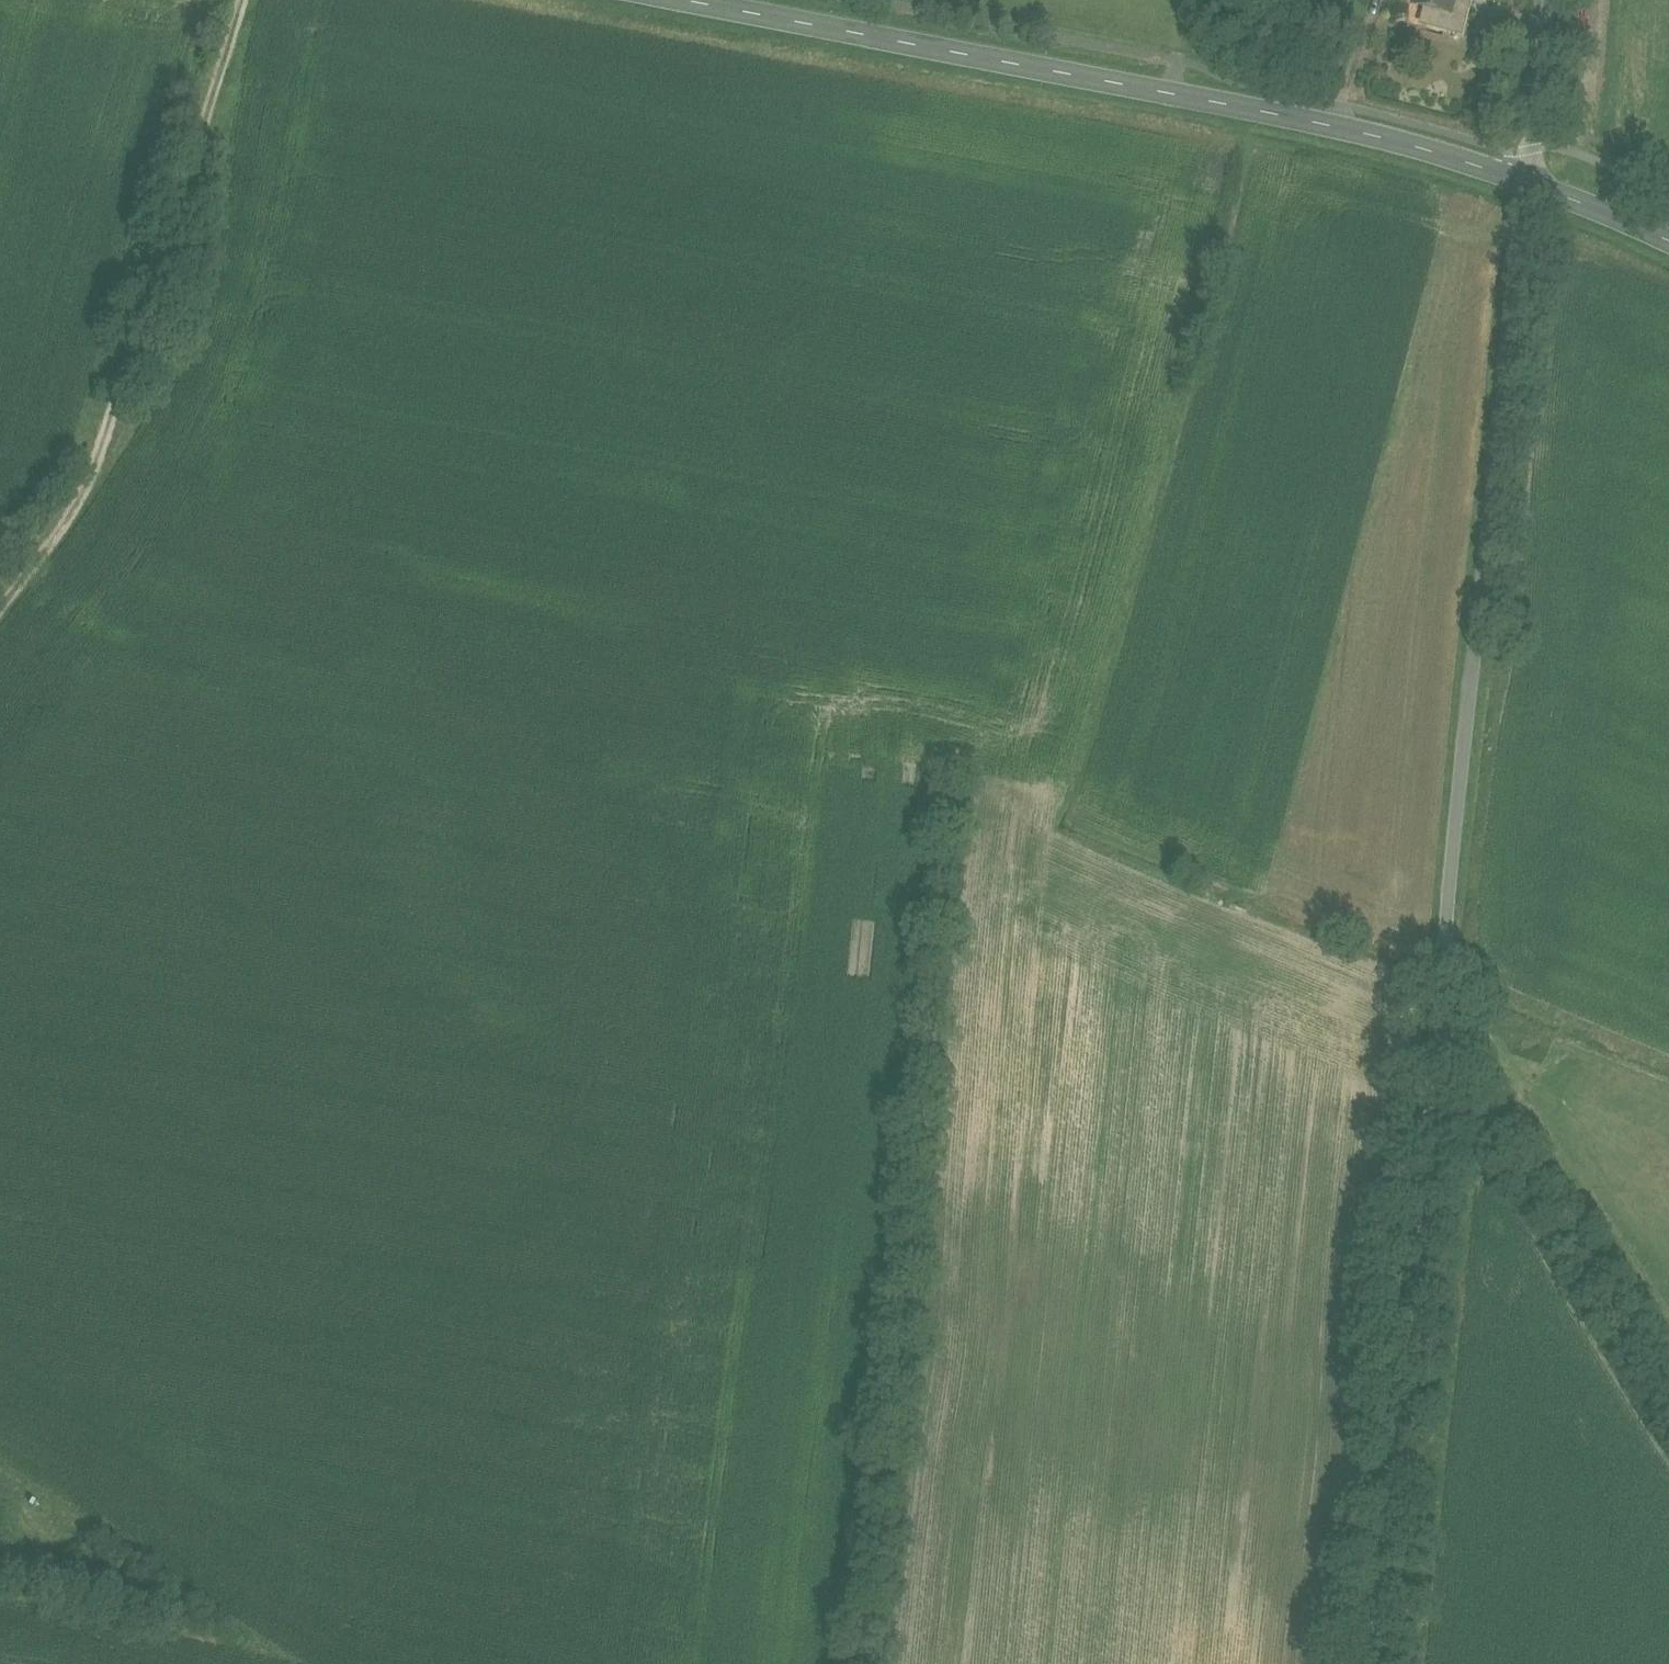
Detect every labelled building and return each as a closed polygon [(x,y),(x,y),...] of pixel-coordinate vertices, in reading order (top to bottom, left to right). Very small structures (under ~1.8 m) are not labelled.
[(1417,9),(1431,12),(1427,29),(1471,39),(1480,0),(1419,0),(1417,9)]
